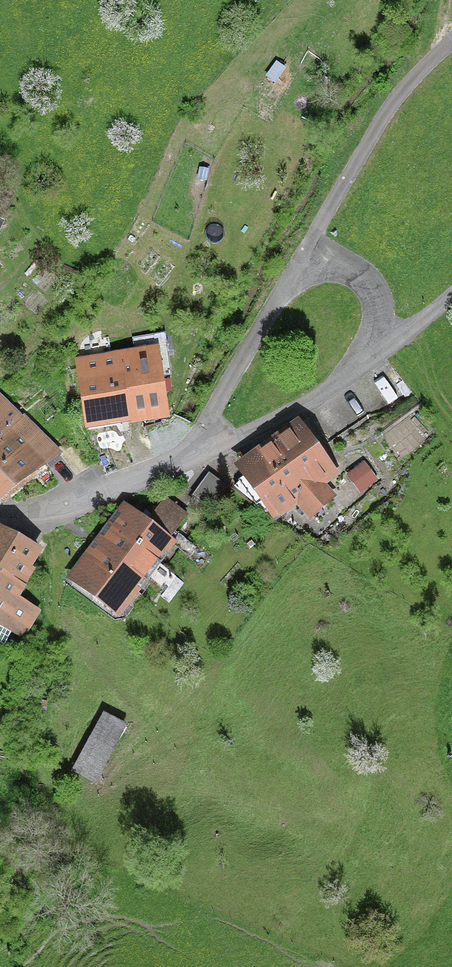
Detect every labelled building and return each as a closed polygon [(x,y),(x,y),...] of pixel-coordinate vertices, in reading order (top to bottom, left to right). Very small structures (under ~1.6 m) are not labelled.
[(275,168),(273,175),(284,177),(285,170),(275,168)] [(104,359),(76,364),(85,425),(126,418),(125,416),(163,410),(161,393),(169,392),(167,381),(159,382),(154,351),(104,358),(104,359)] [(0,402),(0,499),(31,475),(22,466),(33,457),(43,466),(57,455),(20,417),(18,420),(0,402)] [(417,422),(410,427),(417,436),(425,431),(417,422)] [(317,472),(326,466),(298,425),(239,468),(276,517),(296,500),(309,514),(327,498),(315,484),(322,479),(317,472)] [(232,489),(214,477),(197,502),(214,514),(232,489)] [(144,526),(125,511),(72,581),(115,613),(168,544),(165,542),(183,517),(162,502),(144,526)] [(10,630),(13,632),(27,606),(4,594),(9,584),(15,587),(34,549),(0,531),(0,625),(10,630)] [(2,646),(10,630),(0,625),(0,645),(2,646)] [(122,728),(102,717),(73,770),(93,781),(122,728)]
